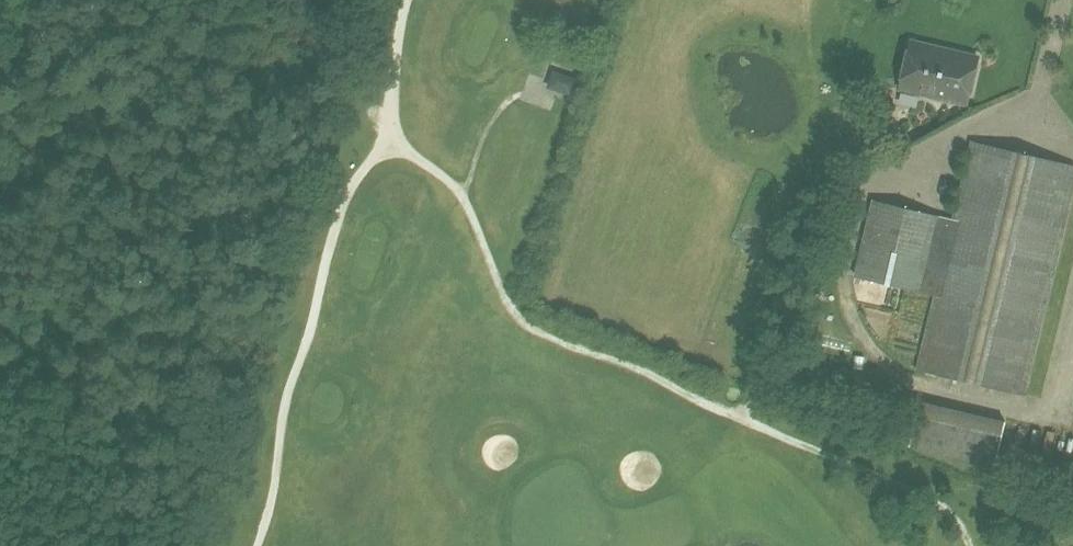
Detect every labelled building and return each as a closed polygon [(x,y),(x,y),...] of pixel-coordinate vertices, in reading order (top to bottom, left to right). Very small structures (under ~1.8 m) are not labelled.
[(980,55),(910,38),(897,91),(967,108),(980,55)] [(951,219),(871,200),(853,277),(933,296),(915,370),(1025,396),(1072,192),(1072,165),(971,141),(951,219)] [(904,440),(988,455),(995,415),(911,400),(904,440)] [(1030,435),(1024,461),(1072,473),(1072,446),(1030,435)]
